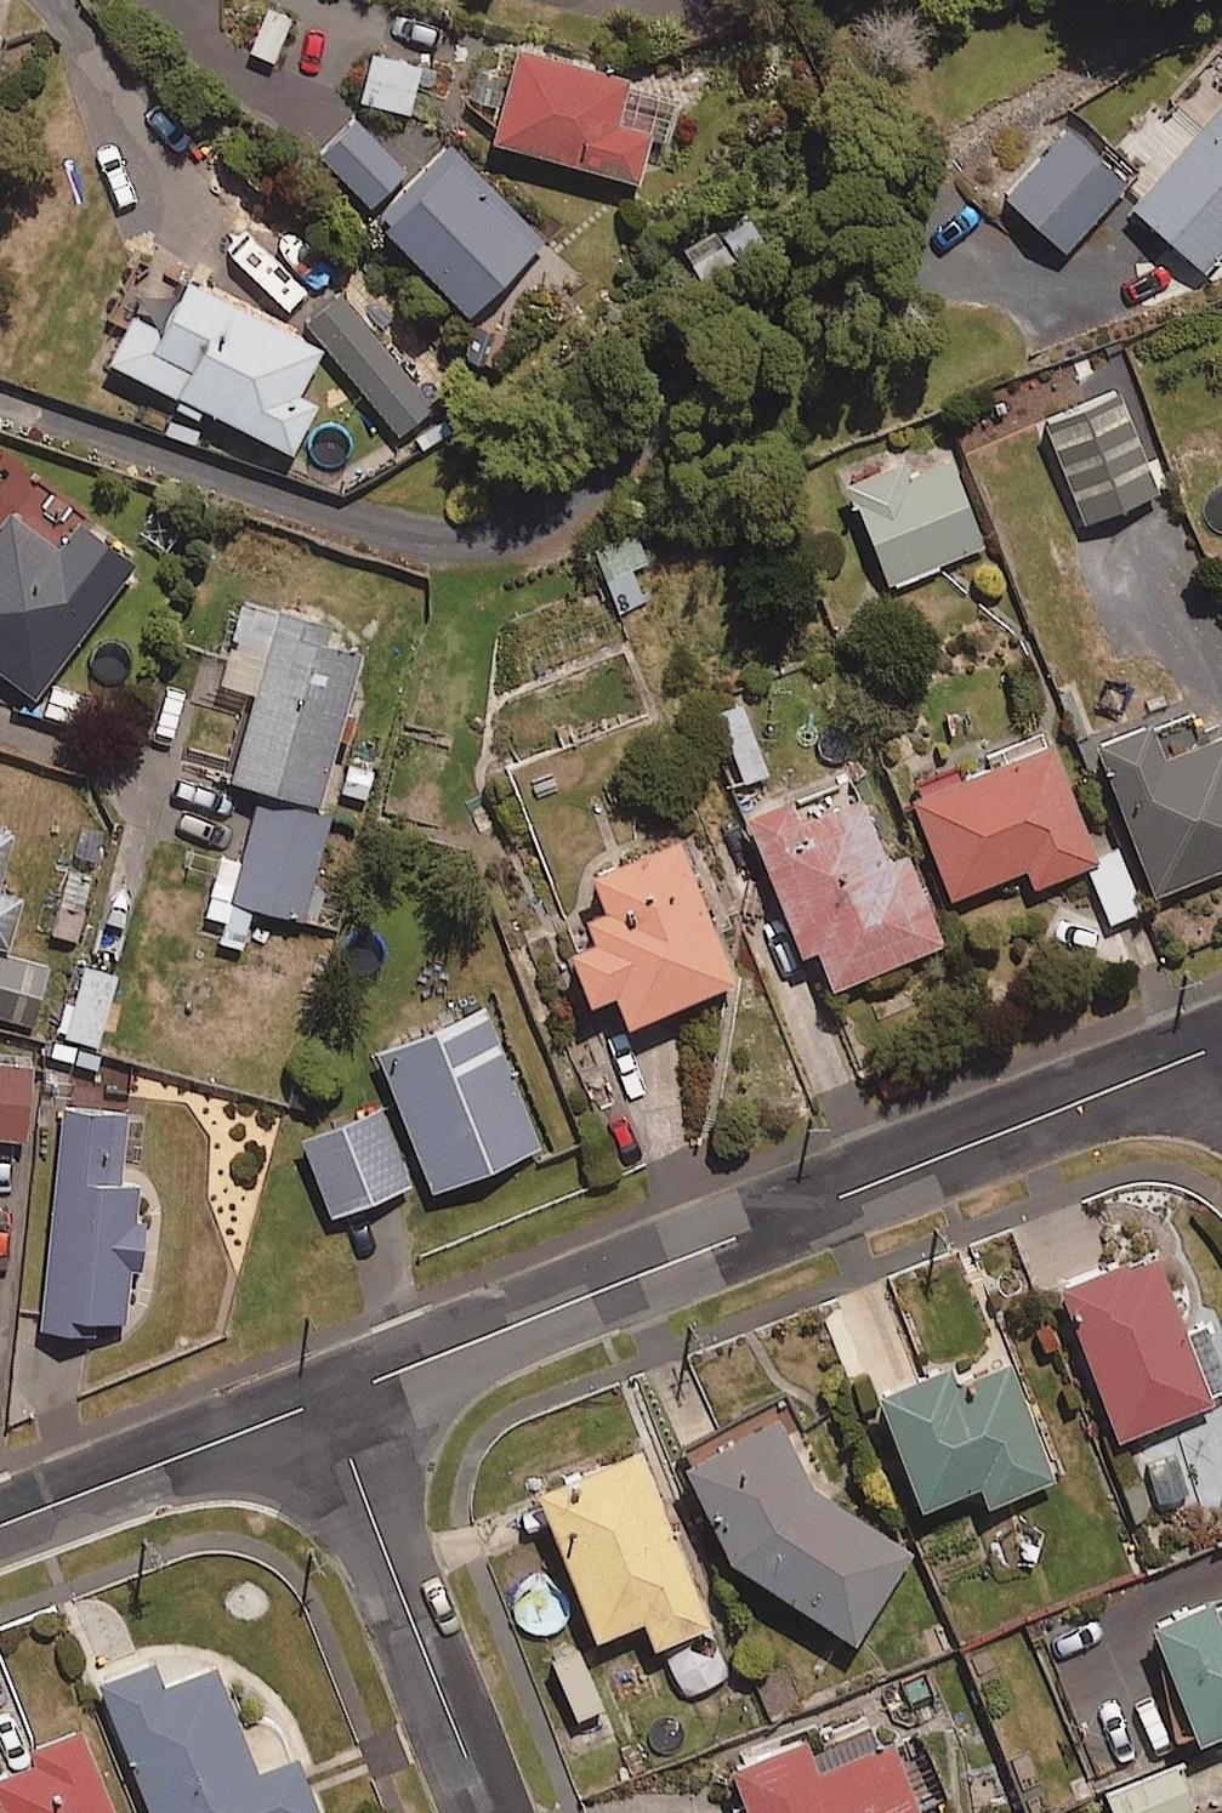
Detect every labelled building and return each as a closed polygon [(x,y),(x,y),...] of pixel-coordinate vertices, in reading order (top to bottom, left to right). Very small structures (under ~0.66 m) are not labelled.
[(623,85),(626,76),(513,42),(486,135),(632,179),(646,132),(661,137),(672,100),(623,85)] [(404,110),(417,62),(368,49),(355,97),(404,110)] [(1125,200),(1202,268),(1221,245),(1221,91),(1125,200)] [(1061,249),(1124,181),(1062,125),(1000,193),(1061,249)] [(367,204),(403,167),(361,127),(325,164),(367,204)] [(463,311),(539,236),(449,144),(373,218),(463,311)] [(313,398),(297,389),(320,343),(177,269),(150,322),(126,310),(100,358),(285,453),(313,398)] [(1081,521),(1157,490),(1129,421),(1053,452),(1081,521)] [(945,458),(905,476),(895,452),(836,477),(883,587),(982,545),(945,458)] [(132,555),(9,464),(0,476),(0,678),(26,697),(132,555)] [(629,567),(645,561),(632,529),(591,546),(617,611),(643,601),(629,567)] [(226,777),(258,786),(314,802),(358,648),(270,624),(226,777)] [(739,780),(762,771),(736,699),(712,708),(739,780)] [(1163,752),(1149,716),(1090,739),(1150,891),(1221,863),(1221,729),(1163,752)] [(1029,884),(1095,857),(1045,737),(906,794),(947,893),(1020,864),(1029,884)] [(900,848),(880,857),(842,762),(737,805),(813,990),(937,939),(900,848)] [(325,884),(312,880),(331,811),(257,788),(238,857),(215,850),(202,894),(314,926),(325,884)] [(671,832),(584,865),(598,900),(578,908),(589,937),(561,948),(579,995),(606,985),(619,1018),(726,977),(671,832)] [(1135,908),(1117,855),(1085,866),(1104,919),(1135,908)] [(2,944),(17,893),(0,888),(0,944),(2,944)] [(45,965),(0,953),(0,1015),(31,1023),(45,965)] [(92,1043),(112,972),(80,964),(61,1034),(92,1043)] [(427,1189),(537,1147),(483,1007),(373,1049),(427,1189)] [(27,1060),(0,1058),(0,1133),(22,1135),(27,1060)] [(327,1211),(405,1182),(376,1105),(298,1135),(327,1211)] [(117,1180),(123,1113),(57,1106),(36,1315),(129,1324),(143,1183),(117,1180)] [(1180,1330),(1149,1249),(1054,1286),(1111,1435),(1221,1392),(1221,1376),(1201,1322),(1180,1330)] [(1008,1368),(960,1388),(948,1360),(867,1394),(913,1505),(972,1480),(982,1505),(1053,1475),(1008,1368)] [(782,1435),(800,1425),(787,1402),(670,1465),(693,1509),(699,1506),(727,1559),(846,1640),(904,1555),(807,1482),(782,1435)] [(648,1643),(704,1622),(637,1450),(535,1490),(591,1633),(638,1615),(648,1643)] [(1221,1726),(1221,1617),(1218,1618),(1210,1597),(1146,1622),(1191,1738),(1221,1726)] [(155,1683),(143,1653),(91,1674),(146,1812),(313,1812),(289,1751),(249,1767),(207,1662),(155,1683)] [(885,1731),(874,1735),(868,1717),(799,1743),(797,1735),(722,1762),(741,1812),(916,1812),(885,1731)] [(71,1721),(20,1742),(26,1757),(0,1768),(0,1812),(109,1812),(71,1721)] [(1175,1763),(1105,1793),(1113,1812),(1177,1812),(1193,1806),(1175,1763)]
